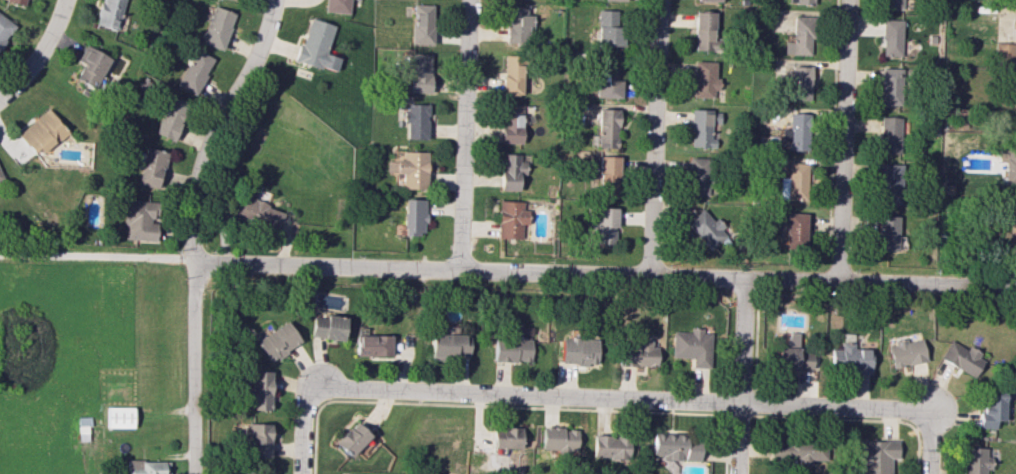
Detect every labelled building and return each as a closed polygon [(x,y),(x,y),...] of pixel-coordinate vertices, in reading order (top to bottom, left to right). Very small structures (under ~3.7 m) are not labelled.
[(95,24),(117,30),(125,0),(102,0),(95,24)] [(348,13),(350,0),(325,0),(324,11),(348,13)] [(904,0),(885,0),(885,8),(903,9),(904,0)] [(433,4),(412,4),(412,43),(433,44),(433,4)] [(200,41),(222,50),(236,13),(215,5),(200,41)] [(526,6),(505,6),(505,42),(531,42),(531,14),(526,14),(526,6)] [(617,45),(618,10),(596,10),(596,28),(589,28),(589,44),(617,45)] [(715,12),(694,11),(693,50),(714,50),(715,12)] [(15,24),(0,14),(0,47),(15,24)] [(811,55),(812,16),(793,16),(792,41),(784,41),(783,54),(811,55)] [(334,25),(309,17),(296,60),(334,72),(339,57),(325,53),(334,25)] [(903,19),(883,19),(882,56),(902,56),(903,19)] [(1015,43),(997,42),(997,59),(1014,59),(1015,43)] [(92,88),(110,59),(87,45),(77,60),(83,64),(75,78),(92,88)] [(215,59),(197,49),(176,84),(194,95),(215,59)] [(410,92),(430,92),(431,53),(411,53),(410,92)] [(502,95),(521,95),(521,55),(503,55),(502,95)] [(617,98),(618,62),(596,61),(595,97),(617,98)] [(716,61),(693,61),(692,97),(715,97),(716,61)] [(810,100),(811,66),(791,66),(791,100),(810,100)] [(905,68),(882,68),(881,105),(904,105),(905,68)] [(153,133),(173,141),(188,103),(168,95),(153,133)] [(428,104),(405,103),(405,122),(407,122),(406,138),(427,139),(428,104)] [(520,143),(521,104),(501,104),(500,142),(520,143)] [(66,131),(46,108),(16,133),(35,157),(66,131)] [(617,109),(598,109),(597,147),(617,147),(617,109)] [(690,146),(713,147),(713,131),(718,131),(719,110),(690,109),(690,146)] [(781,128),(780,140),(787,140),(787,150),(807,150),(808,113),(788,112),(788,128),(781,128)] [(900,154),(901,117),(880,116),(879,153),(900,154)] [(137,184),(159,188),(166,151),(143,147),(137,184)] [(1005,182),(1015,182),(1015,150),(999,150),(999,162),(1005,162),(1005,182)] [(386,172),(402,172),(401,188),(426,189),(427,151),(403,151),(402,160),(387,160),(386,172)] [(522,154),(500,154),(499,190),(518,190),(518,173),(522,174),(522,154)] [(617,156),(597,156),(597,189),(616,189),(617,156)] [(706,157),(687,158),(688,195),(707,194),(706,157)] [(807,162),(787,162),(787,177),(779,177),(779,199),(806,200),(807,162)] [(902,204),(903,164),(880,163),(879,204),(902,204)] [(424,234),(425,199),(403,199),(403,234),(424,234)] [(122,239),(155,241),(155,220),(156,220),(156,201),(123,200),(122,239)] [(527,224),(527,210),(521,209),(522,201),(498,201),(497,237),(521,238),(521,223),(527,224)] [(615,207),(595,207),(595,223),(590,223),(589,243),(614,243),(615,207)] [(727,233),(714,219),(713,221),(701,208),(686,221),(710,248),(727,233)] [(806,213),(785,212),(785,245),(805,245),(806,213)] [(898,216),(878,215),(877,250),(897,250),(898,216)] [(345,317),(313,314),(310,337),(342,340),(345,317)] [(300,342),(286,320),(255,341),(270,362),(300,342)] [(691,367),(709,367),(710,332),(701,332),(702,327),(689,327),(689,331),(671,331),(670,357),(691,358),(691,367)] [(798,332),(788,332),(788,346),(797,346),(798,332)] [(463,334),(429,333),(428,356),(467,357),(467,345),(463,344),(463,334)] [(389,356),(390,335),(357,335),(356,355),(389,356)] [(529,362),(529,338),(492,337),(492,361),(529,362)] [(559,337),(559,363),(596,364),(596,338),(559,337)] [(892,368),(925,361),(920,338),(905,341),(905,340),(887,343),(892,368)] [(984,357),(967,347),(966,349),(949,340),(939,358),(973,378),(984,357)] [(654,341),(619,342),(620,366),(654,365),(654,341)] [(270,410),(271,371),(250,370),(250,389),(245,389),(244,402),(249,402),(249,409),(270,410)] [(994,428),(994,420),(1003,421),(1004,396),(982,396),(981,428),(994,428)] [(132,407),(106,407),(106,427),(133,427),(132,407)] [(334,441),(347,455),(369,436),(355,421),(334,441)] [(270,423),(245,423),(245,440),(250,439),(250,456),(270,456),(270,423)] [(575,450),(576,429),(535,426),(534,448),(575,450)] [(491,428),(491,448),(522,447),(522,427),(491,428)] [(699,460),(699,444),(686,444),(686,434),(652,434),(652,455),(661,455),(661,459),(699,460)] [(628,459),(629,436),(592,435),(592,458),(628,459)] [(825,462),(824,440),(782,441),(782,464),(825,462)] [(896,441),(861,440),(860,473),(888,473),(888,458),(895,458),(896,441)] [(962,447),(961,473),(984,473),(984,469),(987,469),(987,448),(962,447)] [(167,461),(126,460),(126,473),(167,473),(167,461)]
